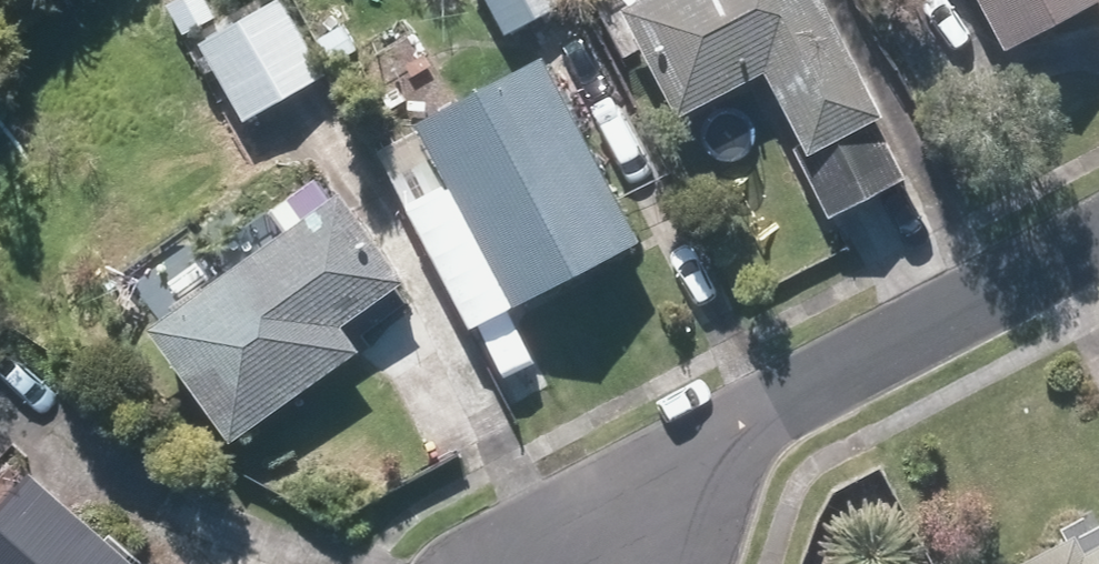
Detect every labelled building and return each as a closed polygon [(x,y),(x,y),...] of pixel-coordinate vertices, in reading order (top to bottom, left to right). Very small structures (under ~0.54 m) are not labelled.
[(203,41),(250,119),(326,73),(282,0),(271,0),(203,41)] [(503,36),(569,3),(567,0),(485,0),(503,36)] [(875,118),(888,111),(823,0),(642,0),(621,12),(683,118),(762,72),(805,146),(796,151),(836,218),(909,176),(875,118)] [(1005,50),(1098,3),(1098,0),(980,0),(1005,50)] [(470,329),(642,241),(548,55),(422,119),(453,180),(406,204),(470,329)] [(344,325),(363,310),(384,338),(416,314),(395,287),(408,276),(341,187),(332,194),(319,176),(279,207),(292,224),(151,331),(236,443),(362,348),(344,325)] [(0,502),(0,563),(141,563),(33,466),(0,502)] [(1084,554),(1072,532),(1012,563),(1098,563),(1098,546),(1084,554)]
